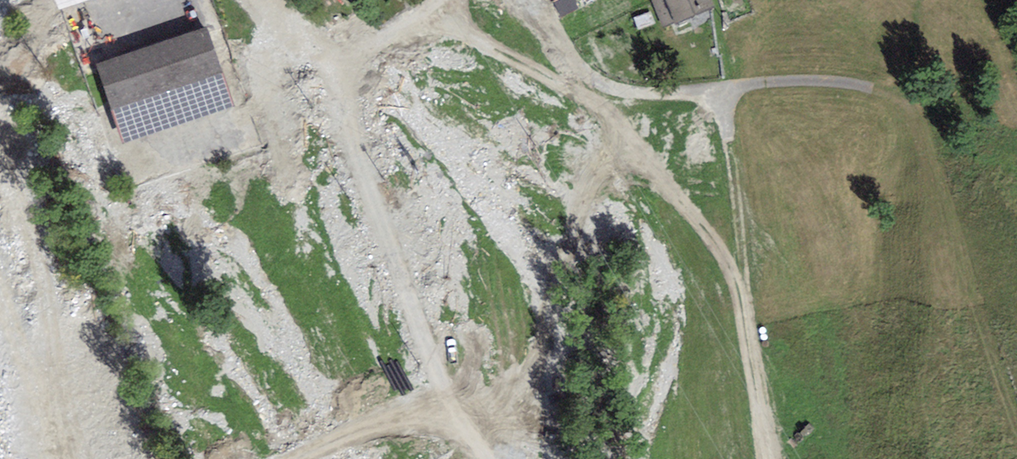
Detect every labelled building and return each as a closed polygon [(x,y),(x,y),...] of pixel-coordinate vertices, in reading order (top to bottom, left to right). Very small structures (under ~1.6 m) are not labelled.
[(59,16),(107,0),(53,0),(59,16)] [(650,1),(664,32),(715,9),(711,0),(653,0),(650,1)] [(205,31),(97,69),(123,144),(231,107),(205,31)]
